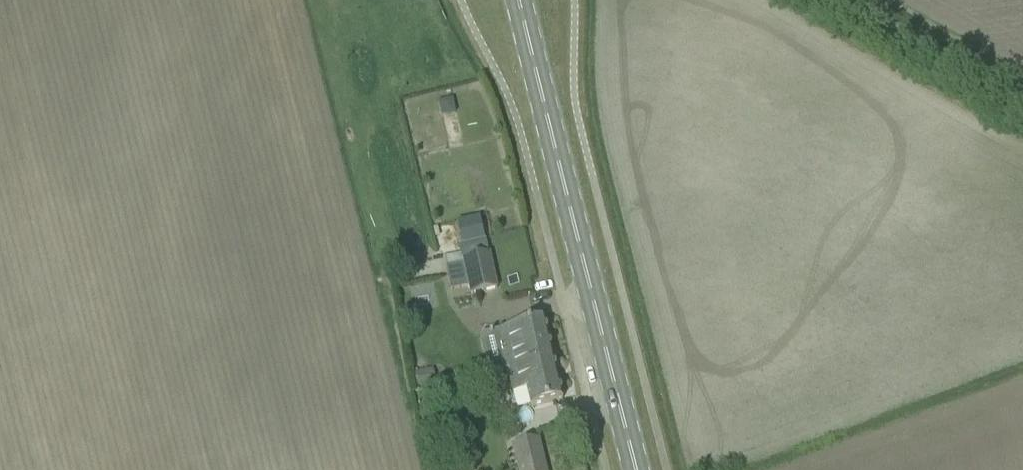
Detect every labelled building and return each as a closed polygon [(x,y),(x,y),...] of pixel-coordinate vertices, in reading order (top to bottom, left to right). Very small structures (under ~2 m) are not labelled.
[(438,103),(442,117),(457,113),(453,99),(438,103)] [(497,290),(489,254),(463,260),(464,265),(471,295),(497,290)] [(464,265),(463,260),(462,255),(443,258),(445,266),(445,269),(464,265)] [(396,267),(400,288),(410,286),(406,266),(396,267)] [(499,331),(508,371),(554,360),(545,321),(499,331)] [(563,400),(554,360),(508,371),(513,394),(527,390),(531,407),(563,400)] [(414,372),(417,389),(436,386),(433,369),(414,372)] [(517,469),(546,469),(540,442),(512,448),(517,469)]
